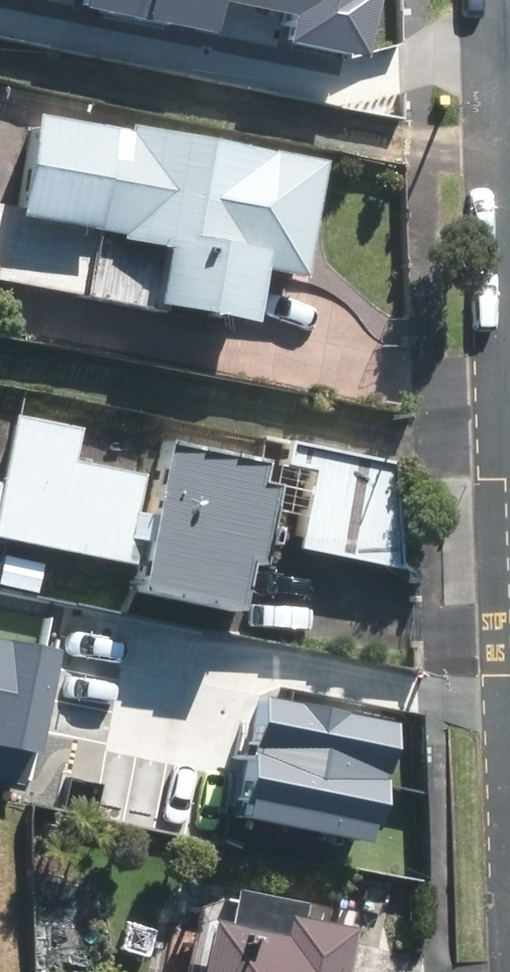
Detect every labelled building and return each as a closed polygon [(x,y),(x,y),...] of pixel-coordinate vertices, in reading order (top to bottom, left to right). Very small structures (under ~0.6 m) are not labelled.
[(20,6),(66,17),(118,26),(121,13),(184,25),(172,83),(295,107),(310,34),(255,23),(260,0),(21,0),(20,6)] [(13,127),(0,221),(0,227),(105,244),(104,251),(143,258),(133,318),(235,335),(244,278),(293,285),(294,276),(316,168),(89,128),(88,137),(13,127)] [(1,421),(0,427),(0,549),(112,573),(138,450),(1,421)] [(279,440),(274,470),(302,478),(288,556),(390,575),(393,462),(279,440)] [(168,441),(153,452),(123,604),(220,622),(229,574),(244,577),(260,495),(245,493),(249,470),(255,460),(168,441)] [(63,649),(0,636),(0,744),(42,753),(46,733),(63,649)] [(404,723),(270,698),(262,755),(394,777),(404,723)] [(394,777),(262,755),(251,821),(384,843),(394,777)] [(330,943),(278,932),(282,913),(209,898),(202,935),(185,931),(177,971),(324,971),(330,943)]
